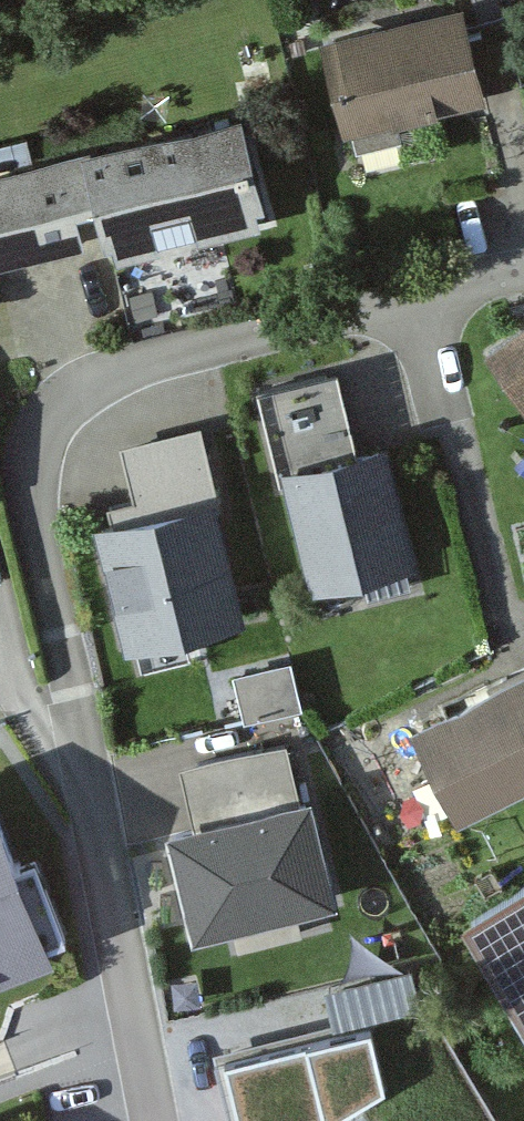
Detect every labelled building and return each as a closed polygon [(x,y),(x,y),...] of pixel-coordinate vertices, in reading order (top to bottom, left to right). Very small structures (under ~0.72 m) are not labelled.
[(466,3),(326,37),(347,124),(487,90),(486,85),(471,22),(466,3)] [(503,14),(471,22),(486,85),(518,77),(503,14)] [(242,111),(79,151),(92,202),(103,243),(110,241),(115,259),(263,223),(254,188),(261,186),(242,111)] [(79,151),(62,155),(75,206),(92,202),(79,151)] [(0,171),(0,262),(84,242),(75,206),(62,155),(0,171)] [(148,292),(127,297),(132,318),(153,313),(148,292)] [(485,350),(523,407),(523,323),(485,350)] [(262,386),(281,463),(356,445),(337,368),(262,386)] [(121,443),(137,509),(217,491),(201,424),(121,443)] [(356,445),(281,463),(309,582),(413,556),(385,438),(356,445)] [(137,509),(97,518),(124,637),(244,611),(217,491),(137,509)] [(254,693),(309,680),(299,634),(243,647),(254,693)] [(413,723),(457,812),(523,779),(523,669),(413,723)] [(181,767),(193,816),(297,790),(285,741),(181,767)] [(193,816),(169,822),(196,926),(338,889),(312,786),(297,790),(193,816)] [(52,938),(0,806),(0,959),(52,938)] [(458,910),(523,1021),(523,874),(458,910)] [(324,984),(333,1027),(421,1009),(412,966),(324,984)] [(227,1046),(242,1120),(298,1120),(328,1115),(332,1120),(499,1120),(428,1007),(421,1009),(333,1027),(227,1046)]
